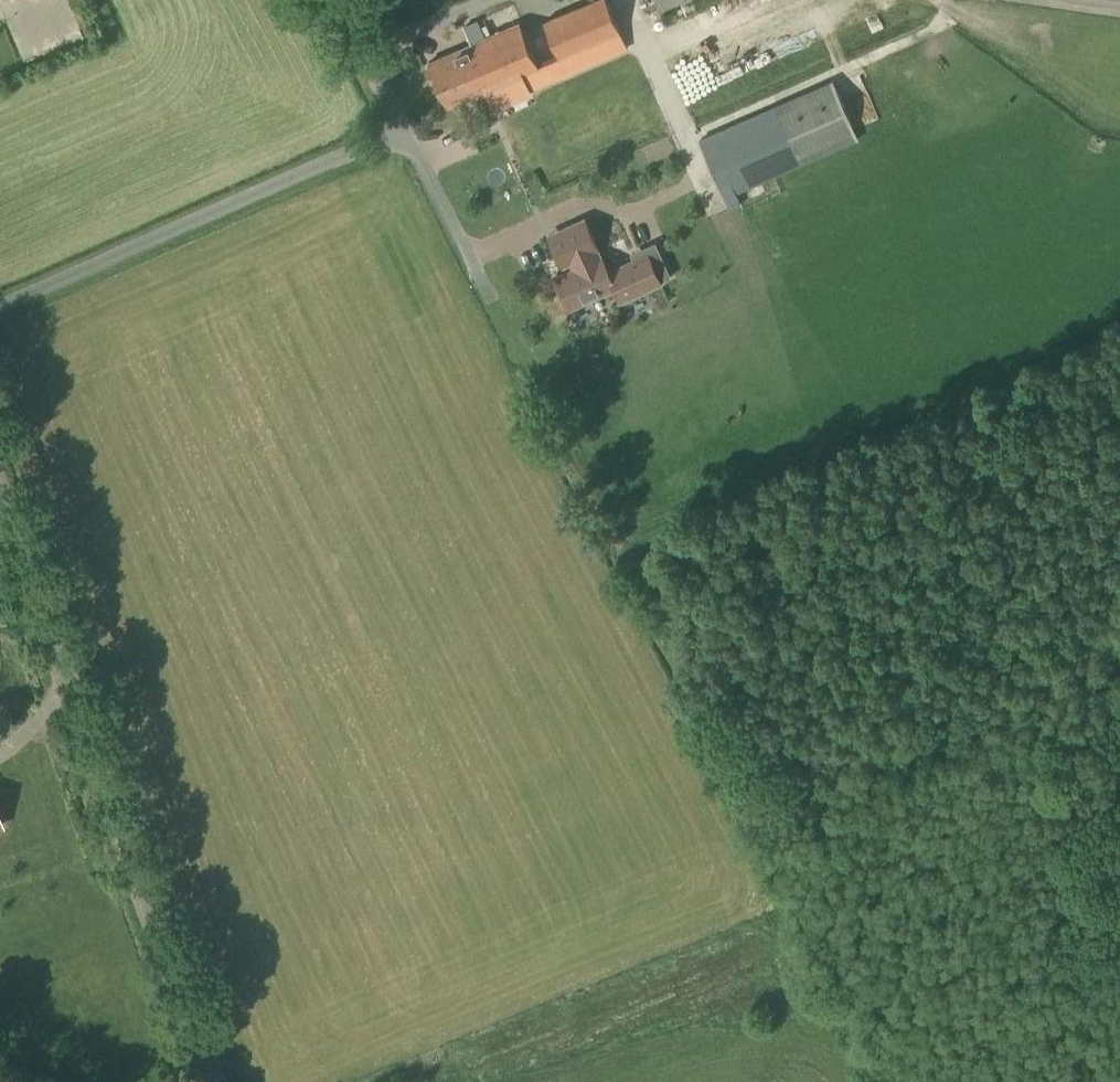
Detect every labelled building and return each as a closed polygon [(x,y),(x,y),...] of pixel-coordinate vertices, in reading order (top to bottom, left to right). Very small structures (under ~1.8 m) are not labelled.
[(621,32),(607,0),(593,0),(543,21),(558,54),(538,62),(520,23),(485,38),(477,19),(463,25),(471,44),(428,63),(448,107),(486,90),(493,107),(504,103),(534,174),(662,117),(648,86),(630,44),(627,45),(621,32)] [(730,210),(740,206),(739,193),(859,140),(833,80),(699,139),(730,210)] [(583,219),(547,236),(558,260),(576,252),(582,264),(554,277),(570,309),(614,289),(621,303),(663,284),(662,282),(672,277),(655,242),(643,248),(645,253),(607,271),(601,255),(595,258),(592,252),(598,250),(583,219)]
